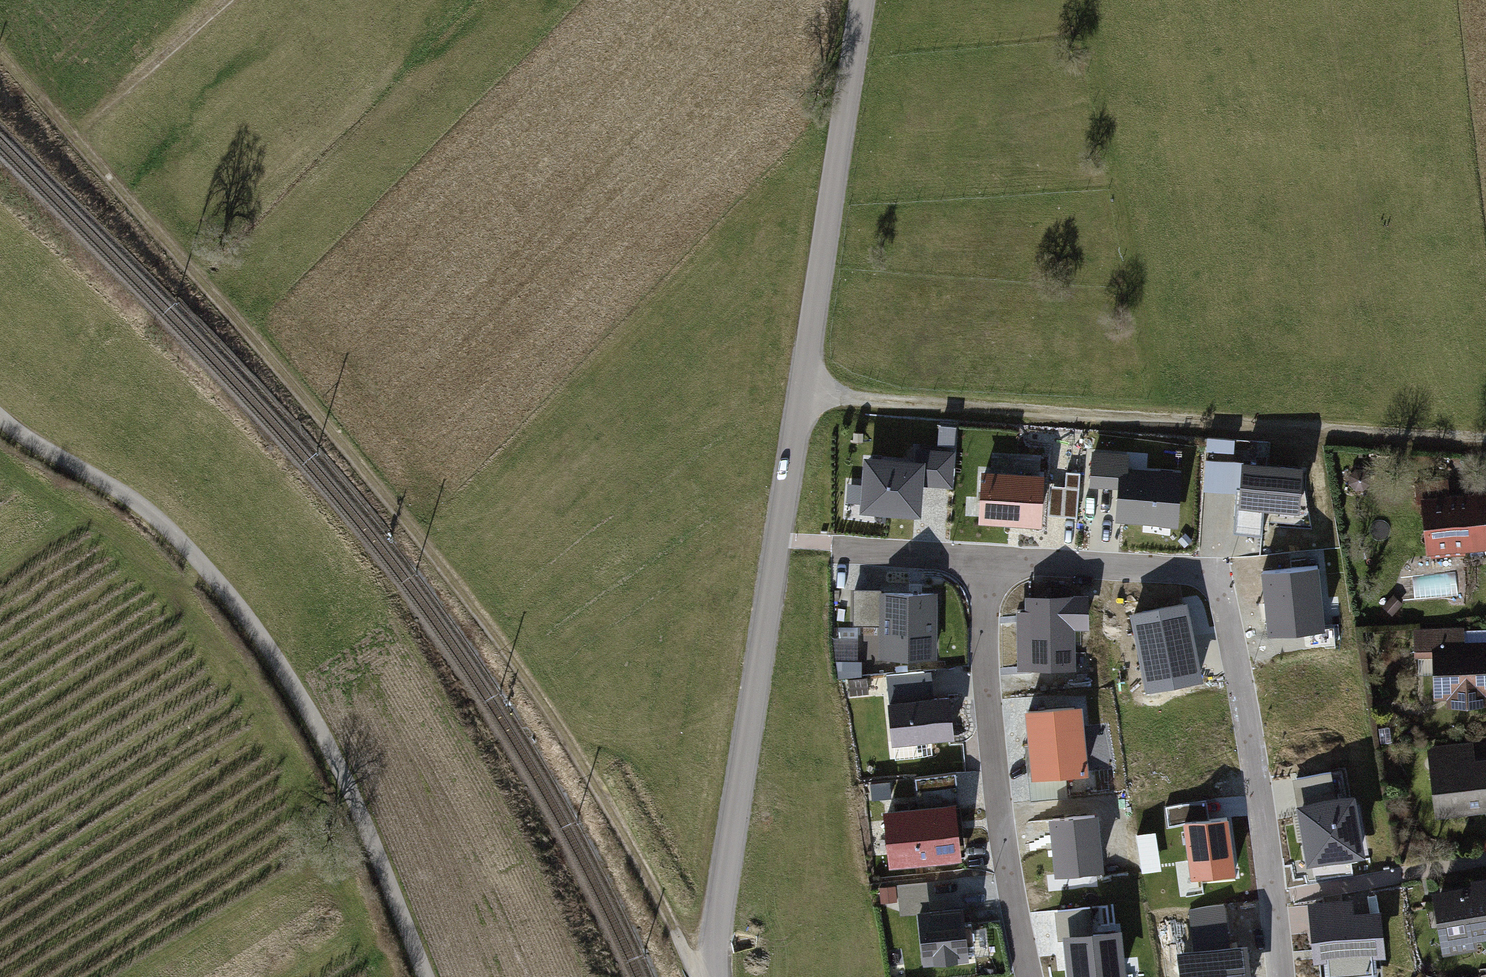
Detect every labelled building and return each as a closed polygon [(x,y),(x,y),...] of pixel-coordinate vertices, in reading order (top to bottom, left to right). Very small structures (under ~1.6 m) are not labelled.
[(1236,452),(1236,434),(1209,434),(1209,452),(1236,452)] [(914,455),(865,452),(862,509),(920,512),(922,482),(953,484),(956,446),(915,444),(914,455)] [(1303,463),(1241,459),(1238,504),(1300,508),(1303,463)] [(1041,473),(985,470),(983,517),(1038,520),(1041,473)] [(1176,474),(1126,470),(1122,513),(1172,517),(1176,474)] [(1424,498),(1431,553),(1463,549),(1462,543),(1485,540),(1485,490),(1424,498)] [(1272,630),(1324,629),(1322,573),(1270,574),(1272,630)] [(935,589),(880,589),(880,657),(936,656),(935,589)] [(1020,611),(1021,666),(1072,665),(1071,627),(1087,626),(1086,595),(1029,596),(1029,611),(1020,611)] [(1188,601),(1131,612),(1147,692),(1203,681),(1188,601)] [(1416,627),(1416,660),(1440,660),(1441,693),(1453,693),(1453,699),(1485,698),(1485,641),(1467,641),(1467,627),(1416,627)] [(951,693),(887,701),(893,743),(957,735),(951,693)] [(1081,702),(1025,708),(1032,777),(1089,771),(1081,702)] [(1427,748),(1435,811),(1485,805),(1485,757),(1476,758),(1474,742),(1427,748)] [(1354,794),(1297,804),(1307,864),(1364,855),(1354,794)] [(956,802),(883,809),(889,867),(962,859),(956,802)] [(1052,818),(1057,870),(1100,866),(1094,813),(1052,818)] [(1187,822),(1194,877),(1234,871),(1227,817),(1187,822)] [(1440,889),(1449,946),(1483,941),(1482,933),(1485,932),(1485,882),(1440,889)] [(1354,911),(1353,897),(1307,901),(1313,963),(1323,962),(1325,976),(1378,976),(1376,957),(1385,956),(1381,909),(1354,911)] [(963,904),(918,909),(924,965),(970,960),(963,904)] [(1067,933),(1072,976),(1122,976),(1117,928),(1067,933)] [(1183,976),(1252,976),(1247,945),(1180,955),(1183,976)]
